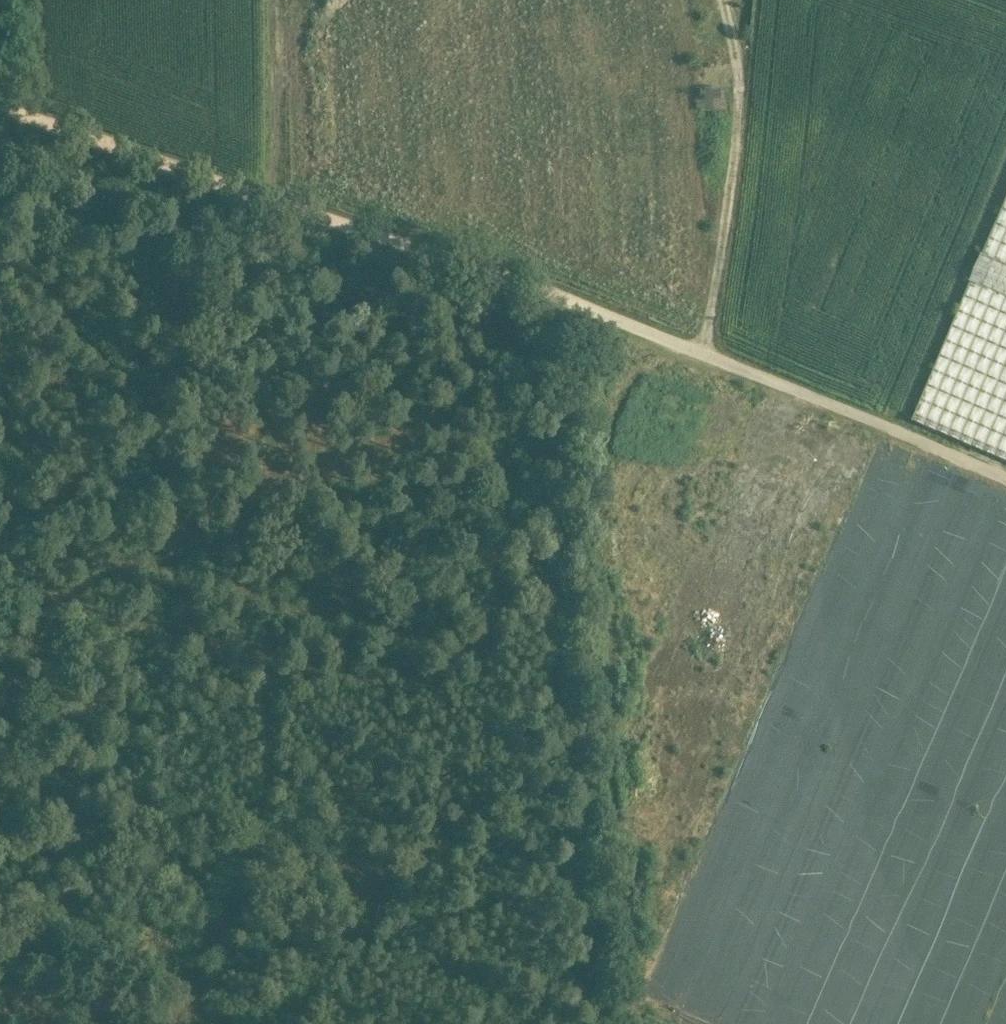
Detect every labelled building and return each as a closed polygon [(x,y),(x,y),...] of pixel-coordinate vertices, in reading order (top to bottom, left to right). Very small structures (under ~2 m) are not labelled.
[(983,257),(982,256),(971,284),(912,421),(1005,461),(1005,203),(983,257)]
